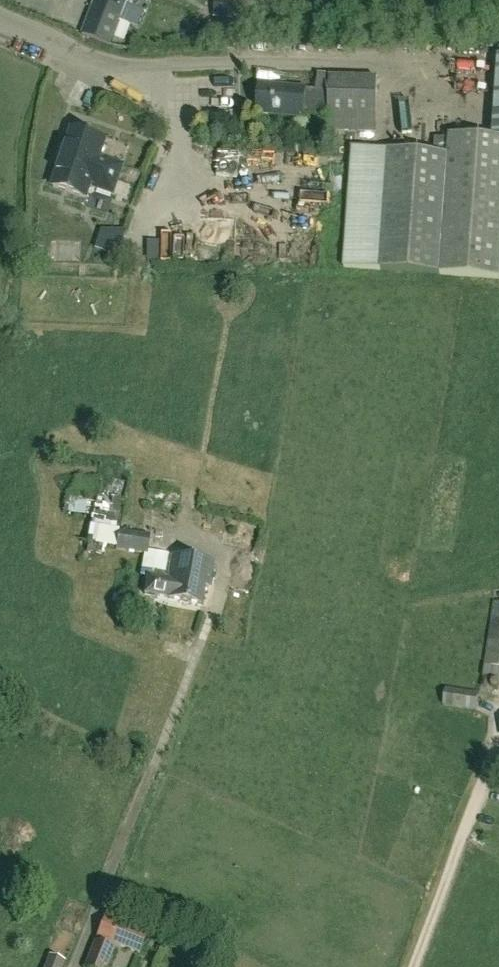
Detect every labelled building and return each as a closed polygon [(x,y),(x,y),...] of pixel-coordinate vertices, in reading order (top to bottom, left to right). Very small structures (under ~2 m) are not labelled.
[(91,8),(130,22),(139,0),(94,0),(91,8)] [(258,115),(302,119),(329,120),(328,133),(376,135),(378,77),(330,76),(331,74),(317,74),(317,91),(305,90),(260,87),(258,115)] [(410,153),(351,149),(342,270),(403,274),(498,281),(498,76),(494,139),(449,136),(448,157),(410,153)] [(87,200),(91,187),(114,195),(124,167),(105,161),(102,155),(106,143),(74,132),(54,189),(87,200)] [(212,160),(231,162),(233,148),(214,146),(212,160)] [(121,228),(99,223),(94,243),(116,248),(121,228)] [(161,252),(161,241),(148,240),(148,252),(161,252)] [(145,554),(148,536),(118,532),(115,549),(145,554)] [(172,556),(167,581),(150,578),(146,595),(202,606),(205,589),(208,590),(213,564),(172,556)] [(136,565),(118,566),(119,579),(137,578),(136,565)] [(493,603),(482,678),(498,680),(498,604),(493,603)] [(443,706),(476,711),(479,693),(445,688),(443,706)] [(95,938),(138,954),(147,931),(104,915),(95,938)] [(84,966),(108,966),(115,947),(94,940),(84,966)] [(43,966),(62,966),(65,960),(48,954),(43,966)]
